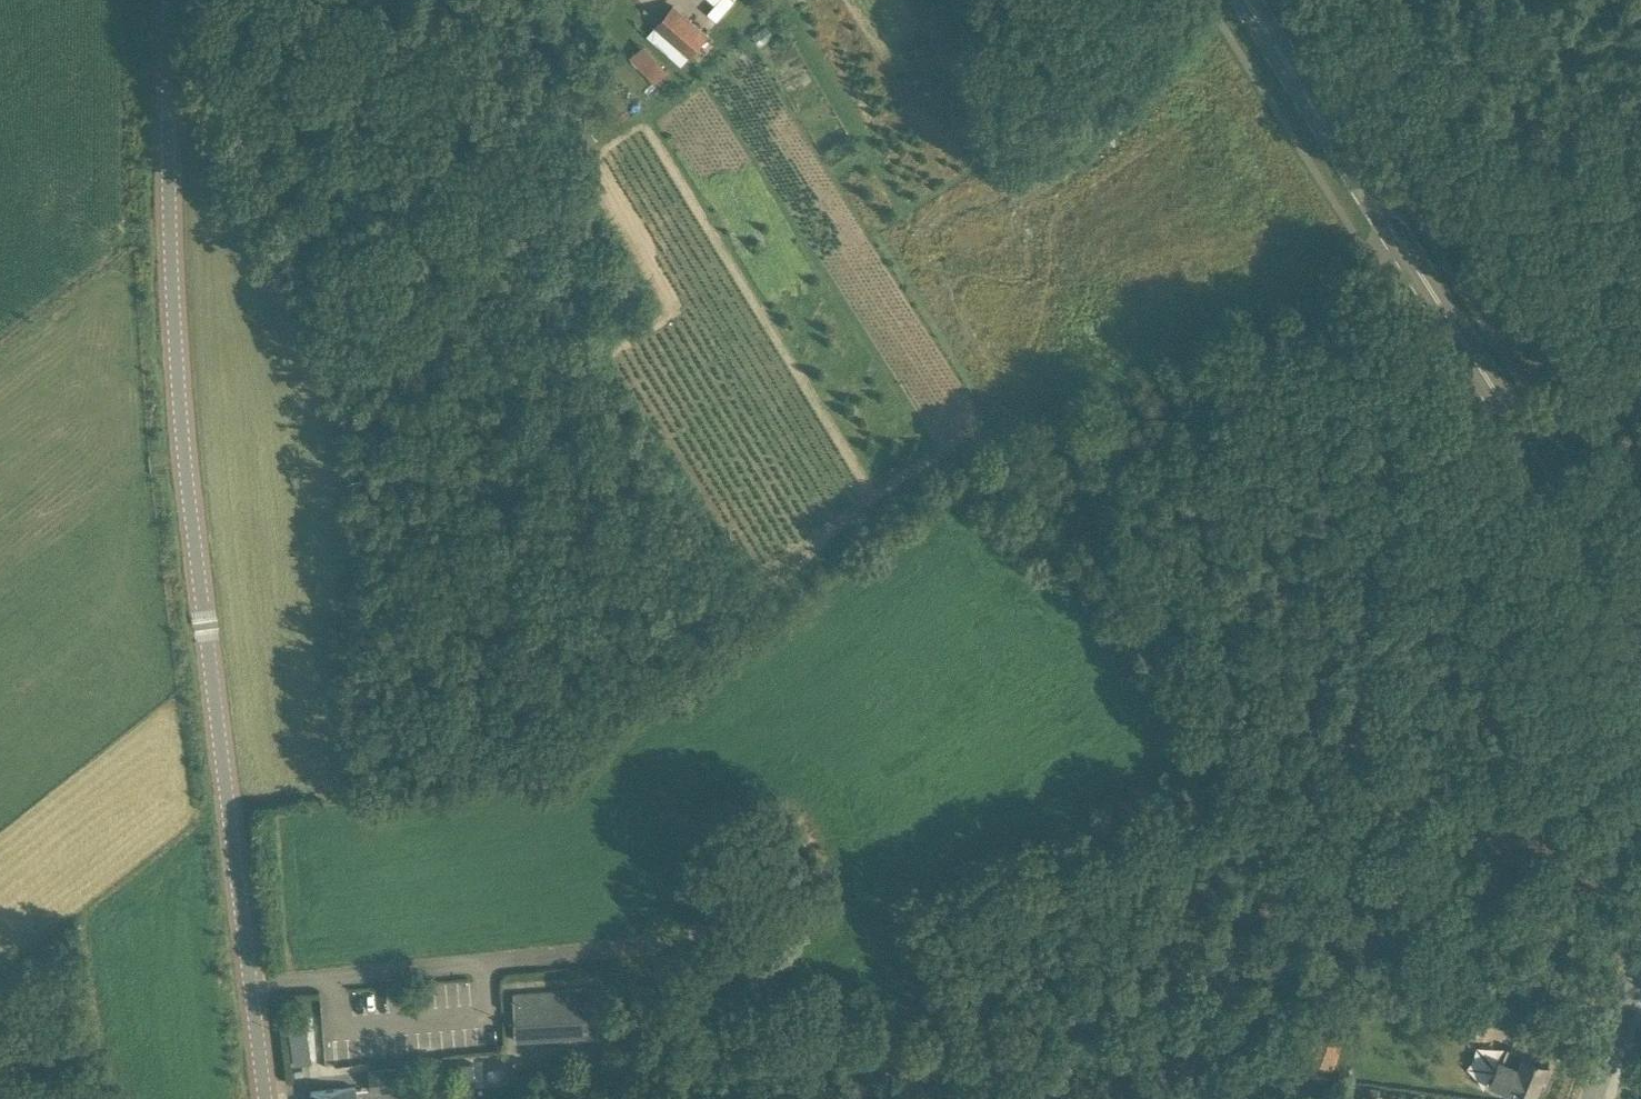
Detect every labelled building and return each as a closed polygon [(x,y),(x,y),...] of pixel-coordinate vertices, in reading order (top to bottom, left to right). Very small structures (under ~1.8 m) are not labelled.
[(715,3),(713,5),(708,11),(718,19),(722,14),(734,0),(718,0),(715,3)] [(656,24),(691,55),(709,35),(674,4),(656,24)] [(643,41),(628,56),(656,82),(670,67),(643,41)] [(1597,960),(1607,966),(1615,952),(1605,946),(1597,960)] [(518,1041),(599,1035),(595,985),(514,991),(518,1041)] [(308,1029),(290,1031),(295,1062),(313,1060),(308,1029)] [(1511,1090),(1514,1083),(1536,1092),(1538,1089),(1543,1088),(1546,1082),(1543,1077),(1549,1061),(1510,1045),(1504,1059),(1499,1057),(1489,1081),(1511,1090)] [(456,1062),(456,1080),(484,1079),(483,1061),(456,1062)] [(372,1089),(399,1086),(399,1090),(422,1088),(421,1083),(428,1082),(429,1088),(453,1085),(451,1064),(397,1069),(397,1065),(370,1068),(372,1089)] [(357,1085),(312,1090),(313,1098),(358,1098),(357,1085)]
